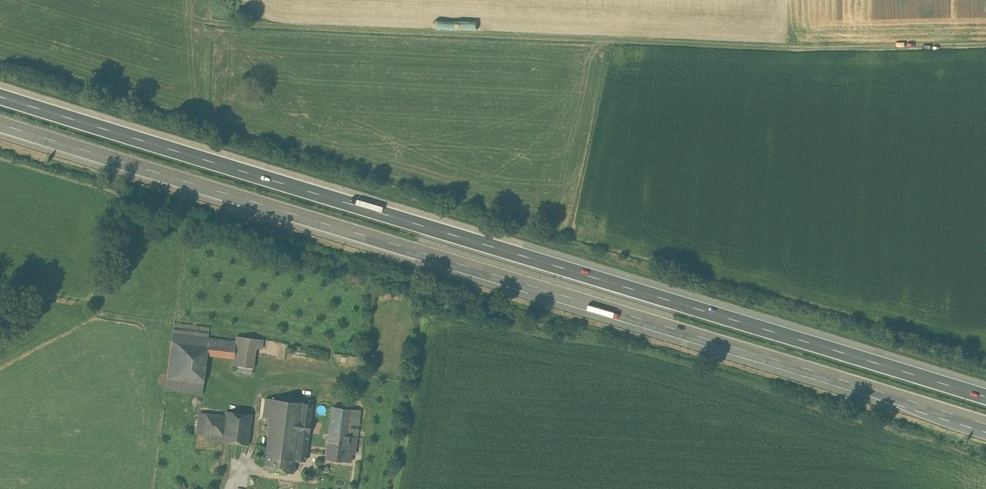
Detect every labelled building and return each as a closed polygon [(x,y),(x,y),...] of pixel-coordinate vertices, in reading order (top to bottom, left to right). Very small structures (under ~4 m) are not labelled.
[(212,338),(176,333),(169,388),(205,393),(210,352),(212,338)] [(255,366),(258,339),(236,337),(236,341),(234,355),(233,364),(255,366)] [(236,341),(212,338),(210,352),(234,355),(236,341)] [(262,418),(269,419),(269,416),(296,419),(293,448),(296,448),(297,442),(307,443),(312,404),(265,398),(262,418)] [(331,406),(327,442),(347,445),(348,436),(357,437),(361,410),(331,406)] [(251,444),(254,411),(229,409),(226,441),(251,444)] [(226,414),(200,410),(196,432),(223,436),(226,414)] [(269,416),(269,419),(263,466),(290,469),(291,460),(293,448),(296,419),(269,416)] [(347,445),(327,442),(325,459),(351,462),(352,454),(355,454),(357,437),(348,436),(347,445)] [(293,448),(291,460),(305,462),(307,443),(297,442),(296,448),(293,448)]
